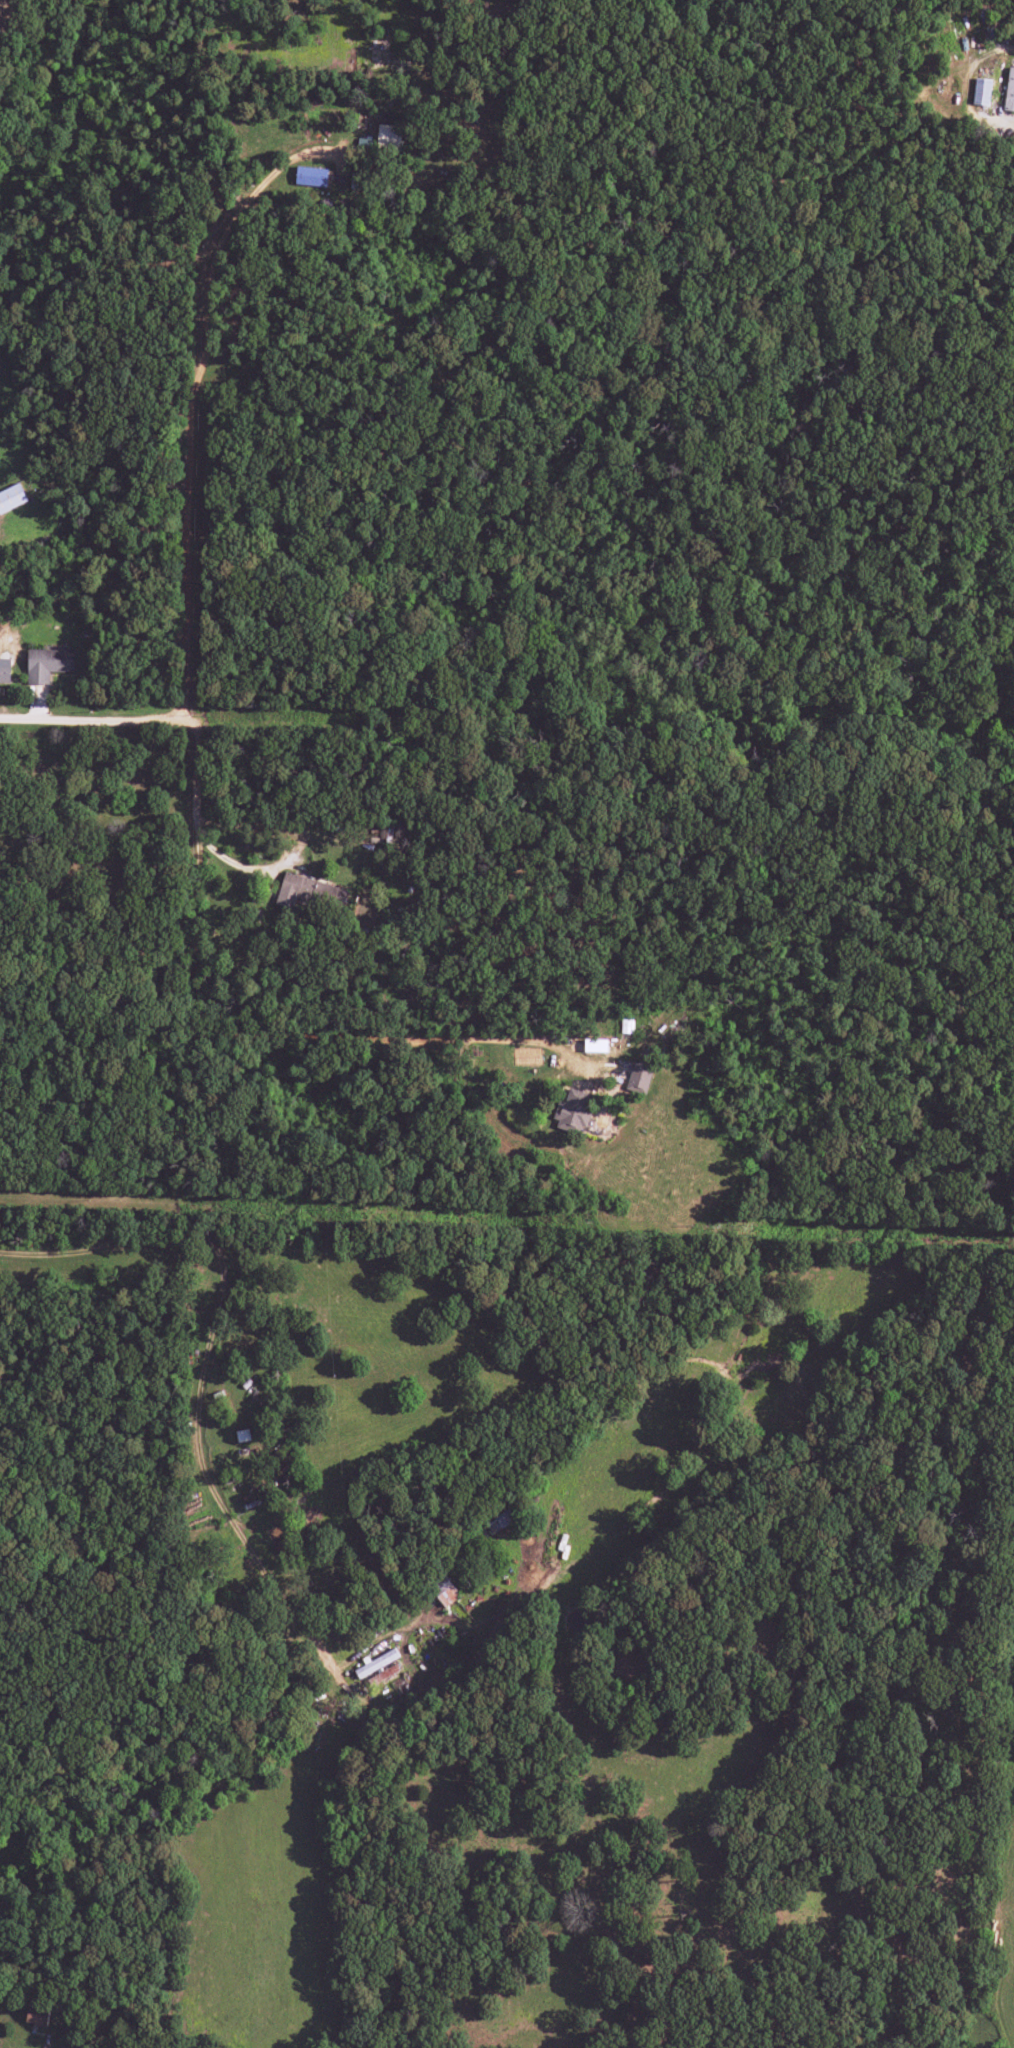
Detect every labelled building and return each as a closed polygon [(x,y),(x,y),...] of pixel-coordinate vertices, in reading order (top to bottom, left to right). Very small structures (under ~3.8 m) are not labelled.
[(1013,112),(1013,68),(1008,67),(1003,110),(1013,112)] [(989,105),(991,79),(974,79),(973,104),(989,105)] [(401,125),(377,125),(377,148),(400,148),(401,125)] [(329,171),(297,166),(294,184),(326,188),(329,171)] [(27,502),(19,483),(0,491),(0,514),(27,502)] [(27,684),(49,684),(49,672),(74,673),(74,650),(27,649),(27,684)] [(275,904),(293,909),(296,897),(341,909),(347,890),(284,873),(275,904)] [(632,1034),(633,1020),(621,1020),(621,1033),(632,1034)] [(584,1052),(607,1052),(607,1040),(584,1039),(584,1052)] [(626,1090),(646,1094),(652,1067),(632,1063),(626,1090)] [(556,1101),(553,1119),(557,1120),(556,1128),(586,1133),(593,1093),(568,1089),(565,1103),(556,1101)] [(486,1521),(491,1532),(514,1522),(509,1511),(486,1521)] [(460,1596),(444,1575),(428,1587),(445,1608),(460,1596)] [(368,1662),(368,1661),(353,1669),(358,1679),(399,1657),(394,1648),(368,1662)] [(399,1669),(393,1660),(365,1677),(366,1680),(373,1675),(377,1682),(399,1669)] [(45,2028),(50,2006),(29,2002),(25,2024),(45,2028)]
